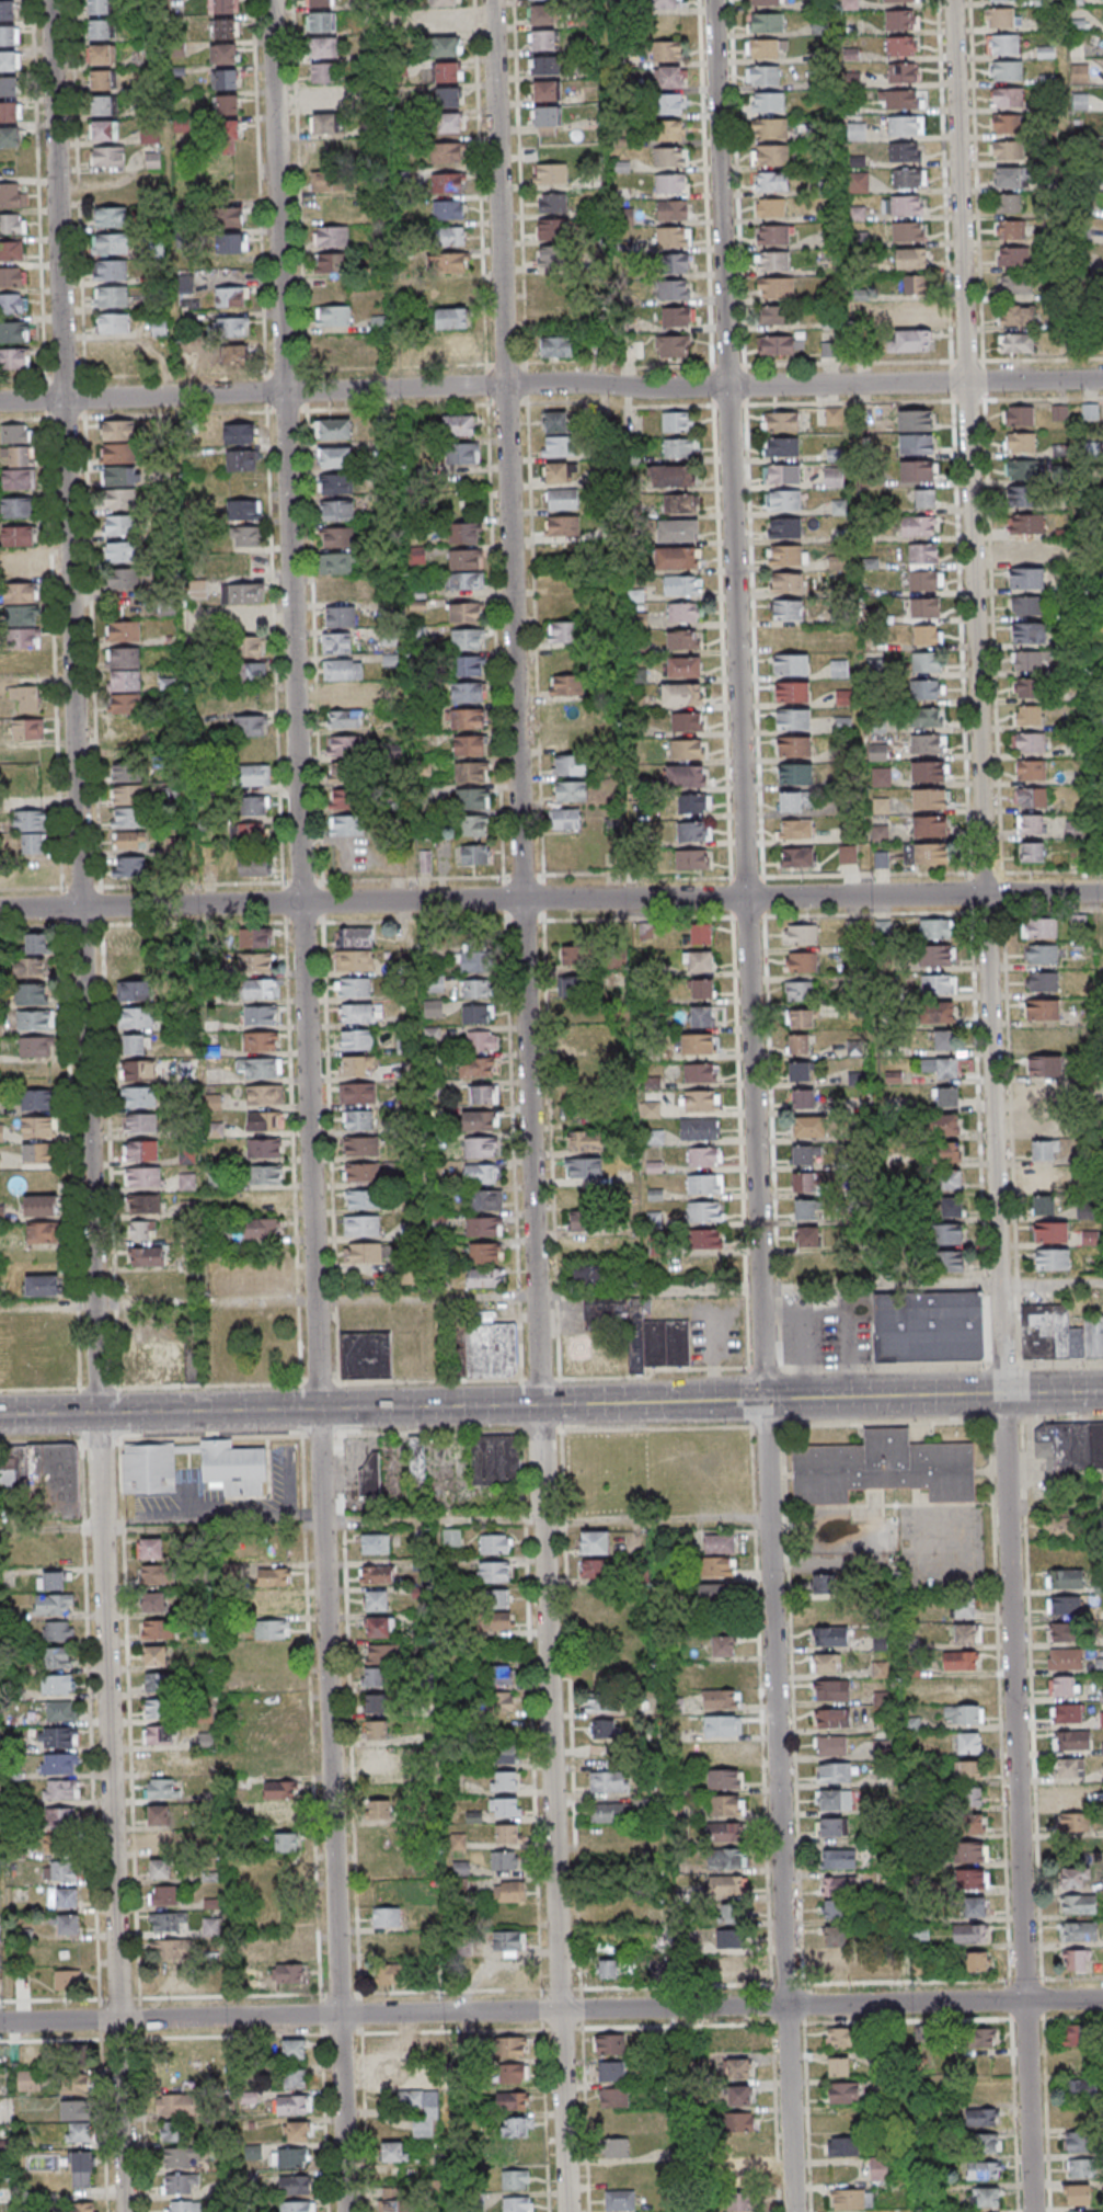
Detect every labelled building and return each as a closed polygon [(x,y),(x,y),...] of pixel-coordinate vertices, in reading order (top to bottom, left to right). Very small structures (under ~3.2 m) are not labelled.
[(14,20),(14,0),(0,0),(0,20),(14,20)] [(86,15),(110,15),(110,0),(86,0),(86,15)] [(208,13),(235,13),(235,0),(208,0),(208,13)] [(843,9),(859,9),(859,0),(843,0),(843,9)] [(555,24),(555,4),(528,4),(528,24),(555,24)] [(985,27),(1019,27),(1019,8),(985,8),(985,27)] [(885,30),(918,30),(918,11),(885,11),(885,30)] [(434,12),(434,31),(458,31),(458,12),(434,12)] [(306,33),(334,33),(334,14),(306,14),(306,33)] [(783,14),(748,14),(748,33),(783,33),(783,14)] [(237,18),(208,18),(208,38),(237,38),(237,18)] [(86,40),(112,40),(112,20),(86,20),(86,40)] [(18,25),(0,25),(0,45),(18,45),(18,25)] [(555,30),(530,30),(530,49),(555,49),(555,30)] [(1019,54),(1019,35),(988,35),(988,54),(1019,54)] [(433,37),(433,56),(462,56),(462,37),(433,37)] [(916,56),(916,37),(886,37),(886,56),(916,56)] [(337,40),(308,40),(308,59),(337,59),(337,40)] [(681,41),(653,41),(653,61),(681,61),(681,41)] [(787,41),(746,41),(746,59),(779,59),(779,50),(787,50),(787,41)] [(209,64),(236,64),(236,44),(209,44),(209,64)] [(86,46),(86,65),(116,65),(116,46),(86,46)] [(19,71),(19,51),(0,51),(0,71),(19,71)] [(530,74),(560,74),(560,56),(530,56),(530,74)] [(434,61),(434,82),(461,82),(461,61),(434,61)] [(1022,80),(1022,61),(991,61),(991,80),(1022,80)] [(887,63),(887,82),(915,82),(915,63),(887,63)] [(335,83),(335,65),(310,65),(310,83),(335,83)] [(681,65),(658,66),(658,88),(681,87),(681,65)] [(1071,65),(1071,84),(1089,84),(1089,65),(1071,65)] [(747,67),(747,87),(779,87),(779,67),(747,67)] [(90,89),(113,89),(113,69),(90,69),(90,89)] [(238,90),(237,69),(212,69),(212,90),(238,90)] [(17,97),(17,77),(0,77),(0,97),(17,97)] [(561,80),(533,80),(533,100),(561,100),(561,80)] [(459,87),(436,87),(436,107),(459,107),(459,87)] [(1023,107),(1023,88),(992,88),(992,107),(1023,107)] [(310,89),(310,108),(335,108),(335,89),(310,89)] [(879,90),(879,109),(918,109),(918,90),(879,90)] [(682,114),(682,93),(659,93),(659,114),(682,114)] [(238,116),(238,94),(215,94),(215,116),(238,116)] [(785,94),(753,94),(753,113),(785,113),(785,94)] [(93,95),(93,115),(112,115),(112,95),(93,95)] [(19,122),(19,103),(0,103),(0,122),(19,122)] [(558,106),(536,106),(536,135),(558,135),(558,106)] [(439,132),(461,132),(461,112),(439,112),(439,132)] [(310,115),(310,134),(341,134),(341,115),(310,115)] [(1021,134),(1021,115),(993,115),(994,134),(1021,134)] [(888,135),(923,135),(923,116),(888,116),(888,135)] [(237,119),(217,118),(216,154),(237,154),(237,119)] [(788,139),(788,119),(754,119),(754,139),(788,139)] [(118,120),(91,120),(91,140),(118,140),(118,120)] [(683,141),(683,121),(658,121),(658,141),(683,141)] [(19,147),(18,127),(0,127),(0,147),(19,147)] [(141,142),(158,142),(158,129),(141,129),(141,142)] [(310,142),(310,162),(343,162),(343,142),(310,142)] [(431,142),(431,162),(462,162),(462,142),(431,142)] [(993,160),(1024,160),(1024,142),(993,142),(993,160)] [(889,162),(921,162),(921,143),(889,143),(889,162)] [(753,145),(753,166),(789,166),(789,145),(753,145)] [(125,166),(124,147),(93,147),(93,167),(125,166)] [(688,167),(688,147),(654,147),(654,167),(688,167)] [(567,184),(567,164),(533,164),(533,184),(567,184)] [(1028,188),(1028,168),(996,168),(996,188),(1028,188)] [(925,189),(925,169),(893,169),(893,189),(925,189)] [(756,172),(756,191),(788,191),(788,172),(756,172)] [(346,192),(346,173),(310,173),(310,192),(346,192)] [(430,173),(430,193),(464,193),(464,173),(430,173)] [(688,193),(688,174),(656,174),(657,193),(688,193)] [(0,183),(0,207),(24,207),(24,183),(0,183)] [(567,213),(567,193),(539,193),(539,213),(567,213)] [(996,216),(1022,216),(1022,195),(996,195),(996,216)] [(883,196),(883,215),(924,215),(924,196),(883,196)] [(785,218),(785,199),(757,199),(757,218),(785,218)] [(433,200),(433,219),(463,219),(463,200),(433,200)] [(657,201),(657,220),(688,220),(688,201),(657,201)] [(242,226),(242,206),(216,206),(216,226),(242,226)] [(128,229),(128,208),(95,208),(95,229),(128,229)] [(26,233),(26,214),(0,214),(0,233),(26,233)] [(537,219),(537,240),(564,240),(564,219),(537,219)] [(924,242),(924,222),(892,222),(892,242),(924,242)] [(997,240),(1026,240),(1026,222),(997,222),(997,240)] [(464,247),(464,227),(436,227),(436,247),(464,247)] [(691,247),(691,227),(657,227),(657,247),(691,247)] [(790,247),(790,227),(757,227),(757,247),(790,247)] [(348,248),(348,228),(315,228),(315,248),(348,248)] [(243,253),(243,234),(218,234),(218,253),(243,253)] [(128,255),(128,235),(93,235),(93,255),(128,255)] [(24,261),(24,242),(0,242),(0,261),(24,261)] [(536,247),(536,266),(565,266),(565,247),(536,247)] [(1029,248),(998,248),(998,267),(1029,267),(1029,248)] [(895,270),(927,270),(927,249),(895,249),(895,270)] [(790,253),(758,253),(758,273),(790,273),(790,253)] [(317,273),(351,273),(351,254),(317,254),(317,273)] [(467,254),(438,254),(438,273),(467,273),(467,254)] [(691,255),(662,255),(662,273),(691,273),(691,255)] [(94,280),(128,280),(128,261),(94,261),(94,280)] [(23,288),(23,268),(0,268),(0,288),(23,288)] [(538,274),(538,294),(571,294),(571,274),(538,274)] [(903,276),(903,296),(927,296),(927,276),(903,276)] [(1031,295),(1031,276),(999,276),(999,295),(1031,295)] [(436,300),(468,300),(468,279),(436,279),(436,300)] [(794,300),(794,279),(759,279),(759,300),(794,300)] [(690,281),(658,281),(658,301),(690,301),(690,281)] [(128,286),(97,286),(97,307),(128,307),(128,286)] [(248,287),(216,287),(216,306),(248,306),(248,287)] [(0,294),(0,313),(24,313),(24,294),(0,294)] [(896,323),(928,323),(928,303),(896,303),(896,323)] [(350,326),(350,306),(317,306),(317,326),(350,326)] [(1035,325),(1035,306),(998,306),(998,325),(1035,325)] [(759,325),(790,325),(790,307),(759,307),(759,325)] [(468,308),(436,308),(436,328),(468,328),(468,308)] [(692,328),(692,308),(661,308),(661,328),(692,328)] [(129,313),(98,313),(98,333),(129,333),(129,313)] [(248,337),(248,318),(218,318),(218,337),(248,337)] [(28,343),(28,323),(0,323),(0,343),(28,343)] [(888,352),(931,352),(931,331),(888,331),(888,352)] [(1034,352),(1034,334),(1000,334),(1000,352),(1034,352)] [(468,335),(437,335),(437,355),(468,355),(468,335)] [(572,336),(540,336),(540,357),(572,357),(572,336)] [(687,337),(655,337),(655,358),(687,358),(687,337)] [(793,337),(758,337),(758,357),(793,357),(793,337)] [(221,346),(221,366),(247,366),(247,346),(221,346)] [(28,369),(28,350),(0,350),(0,369),(28,369)] [(1098,419),(1098,405),(1082,405),(1082,419),(1098,419)] [(1033,425),(1033,406),(1005,406),(1005,425),(1033,425)] [(1067,420),(1067,407),(1054,407),(1054,420),(1067,420)] [(841,424),(841,409),(827,409),(827,424),(841,424)] [(567,411),(544,411),(543,432),(567,432),(567,411)] [(899,411),(899,430),(932,430),(932,411),(899,411)] [(693,431),(693,412),(663,412),(663,431),(693,431)] [(798,413),(762,413),(762,432),(798,432),(798,413)] [(475,435),(475,415),(444,415),(444,435),(475,435)] [(351,440),(351,420),(316,420),(316,440),(351,440)] [(136,463),(136,442),(135,442),(134,421),(101,422),(103,464),(136,463)] [(255,442),(254,424),(224,424),(225,443),(255,442)] [(2,446),(9,446),(9,467),(30,467),(30,426),(1,426),(2,446)] [(1007,451),(1036,451),(1036,432),(1007,432),(1007,451)] [(900,454),(934,454),(934,434),(900,434),(900,454)] [(543,456),(575,456),(575,436),(543,436),(543,456)] [(664,457),(696,457),(696,439),(664,439),(664,457)] [(798,457),(798,439),(764,439),(764,457),(798,457)] [(448,443),(448,464),(479,464),(479,443),(448,443)] [(320,448),(320,469),(352,469),(352,448),(320,448)] [(225,470),(258,470),(258,450),(225,450),(225,470)] [(934,460),(901,460),(901,480),(934,480),(934,460)] [(1035,460),(1007,460),(1007,480),(1035,480),(1035,460)] [(568,482),(568,463),(544,463),(544,482),(568,482)] [(648,487),(693,487),(693,465),(648,465),(648,487)] [(763,466),(763,484),(800,484),(800,466),(763,466)] [(825,488),(843,488),(843,468),(825,468),(825,488)] [(104,469),(104,486),(145,486),(145,469),(104,469)] [(3,489),(35,489),(35,470),(3,470),(3,489)] [(320,475),(320,494),(353,494),(353,475),(320,475)] [(1035,487),(1009,487),(1009,507),(1035,507),(1035,487)] [(578,489),(547,489),(547,509),(578,509),(578,489)] [(936,508),(936,489),(915,489),(915,508),(936,508)] [(104,492),(104,514),(105,514),(105,539),(155,538),(154,501),(139,502),(139,491),(104,492)] [(801,492),(765,492),(765,511),(801,511),(801,492)] [(663,495),(663,513),(698,513),(698,495),(663,495)] [(32,498),(0,498),(0,517),(32,517),(32,498)] [(229,500),(229,521),(260,521),(260,500),(229,500)] [(353,520),(353,500),(323,500),(323,520),(353,520)] [(1042,514),(1008,514),(1008,533),(1042,533),(1042,514)] [(548,516),(548,535),(580,535),(580,516),(548,516)] [(901,517),(901,537),(936,537),(936,517),(901,517)] [(767,519),(767,538),(802,538),(802,519),(767,519)] [(698,542),(698,520),(658,520),(658,542),(698,542)] [(480,542),(480,522),(448,522),(448,542),(480,542)] [(2,526),(2,546),(33,546),(33,526),(2,526)] [(262,526),(232,526),(232,546),(262,546),(262,526)] [(324,548),(354,548),(354,527),(324,527),(324,548)] [(1044,542),(1011,542),(1011,561),(1044,561),(1044,542)] [(106,545),(106,564),(151,564),(151,545),(106,545)] [(769,565),(807,565),(807,545),(769,545),(769,565)] [(908,545),(908,565),(938,565),(938,545),(908,545)] [(697,568),(697,548),(656,548),(656,568),(697,568)] [(483,549),(448,549),(448,568),(483,568),(483,549)] [(355,553),(322,553),(322,573),(355,573),(355,553)] [(3,555),(3,574),(35,574),(35,555),(3,555)] [(1044,568),(1010,568),(1010,589),(1044,589),(1044,568)] [(113,570),(110,606),(142,608),(144,572),(113,570)] [(445,589),(484,589),(484,572),(445,572),(445,589)] [(802,573),(770,573),(770,592),(802,592),(802,573)] [(909,573),(909,592),(943,592),(943,573),(909,573)] [(664,595),(701,595),(701,576),(664,576),(664,595)] [(354,601),(354,580),(322,580),(322,601),(354,601)] [(206,599),(206,582),(190,582),(190,599),(206,599)] [(1,603),(37,603),(37,583),(1,583),(1,603)] [(221,584),(221,603),(264,603),(264,584),(221,584)] [(1012,597),(1012,615),(1042,615),(1042,597),(1012,597)] [(803,620),(803,600),(774,600),(774,620),(803,620)] [(939,600),(910,600),(910,619),(939,619),(939,600)] [(450,623),(482,623),(482,603),(450,603),(450,623)] [(699,603),(667,603),(667,624),(699,624),(699,603)] [(39,625),(39,606),(9,606),(9,625),(39,625)] [(355,628),(355,607),(325,607),(325,628),(355,628)] [(240,629),(261,629),(261,609),(240,609),(240,629)] [(107,642),(140,642),(140,623),(107,623),(107,642)] [(581,623),(548,623),(548,644),(581,644),(581,623)] [(1048,624),(1013,624),(1013,644),(1048,644),(1048,624)] [(913,626),(913,646),(940,646),(940,626),(913,626)] [(39,629),(11,629),(11,648),(39,648),(39,629)] [(485,629),(452,629),(452,649),(485,649),(485,629)] [(668,632),(668,651),(700,651),(700,632),(668,632)] [(350,633),(322,633),(322,654),(350,654),(350,633)] [(239,636),(239,656),(264,656),(264,636),(239,636)] [(107,669),(140,669),(140,648),(107,648),(107,669)] [(1042,662),(1050,662),(1050,652),(1013,652),(1013,671),(1042,671),(1042,662)] [(911,653),(911,673),(941,673),(941,653),(911,653)] [(808,654),(774,654),(774,675),(808,675),(808,654)] [(457,656),(457,675),(485,675),(485,656),(457,656)] [(702,658),(668,658),(668,679),(702,679),(702,658)] [(323,680),(362,680),(362,659),(323,659),(323,680)] [(830,659),(830,677),(848,677),(848,659),(830,659)] [(266,683),(266,663),(237,663),(237,683),(266,683)] [(108,671),(108,692),(141,692),(141,671),(108,671)] [(584,695),(584,675),(551,675),(551,695),(584,695)] [(1040,698),(1040,679),(1015,679),(1015,698),(1040,698)] [(910,680),(910,699),(944,699),(944,680),(910,680)] [(452,703),(483,703),(483,682),(452,682),(452,703)] [(809,682),(777,682),(777,702),(809,702),(809,682)] [(327,684),(327,701),(360,701),(360,684),(327,684)] [(702,685),(662,685),(662,708),(702,708),(702,685)] [(38,712),(38,686),(10,686),(10,701),(19,701),(19,712),(38,712)] [(110,696),(110,715),(141,715),(141,696),(110,696)] [(1015,726),(1043,726),(1043,706),(1015,706),(1015,726)] [(945,726),(945,708),(911,708),(911,727),(945,726)] [(484,709),(450,709),(450,729),(484,729),(484,709)] [(777,731),(810,731),(810,710),(777,710),(777,731)] [(360,711),(327,711),(327,728),(360,728),(360,711)] [(703,733),(703,714),(670,714),(670,733),(703,733)] [(233,736),(267,736),(267,715),(233,715),(233,736)] [(43,719),(13,719),(13,739),(43,739),(43,719)] [(1045,752),(1045,733),(1012,733),(1012,752),(1045,752)] [(910,752),(946,752),(946,734),(910,734),(910,752)] [(454,736),(454,755),(486,755),(486,736),(454,736)] [(361,737),(328,737),(328,760),(361,760),(361,737)] [(811,757),(811,738),(777,738),(777,757),(811,757)] [(670,740),(670,760),(704,760),(704,740),(670,740)] [(585,775),(585,755),(555,755),(555,775),(585,775)] [(1047,760),(1017,760),(1017,779),(1047,779),(1047,760)] [(945,761),(912,761),(912,781),(945,781),(945,761)] [(488,781),(488,762),(455,762),(455,781),(488,781)] [(329,763),(329,779),(359,779),(359,763),(329,763)] [(136,764),(111,764),(111,783),(136,783),(136,764)] [(240,785),(271,785),(271,765),(240,765),(240,785)] [(812,785),(812,765),(778,765),(778,785),(812,785)] [(668,766),(668,787),(704,787),(704,766),(668,766)] [(891,786),(891,767),(872,767),(872,786),(891,786)] [(586,781),(556,781),(556,801),(586,801),(586,781)] [(433,786),(417,786),(417,802),(433,802),(433,786)] [(112,787),(112,806),(143,806),(143,787),(112,787)] [(489,808),(489,788),(457,788),(457,808),(489,808)] [(1048,806),(1048,788),(1015,788),(1015,806),(1048,806)] [(947,789),(912,789),(912,811),(947,811),(947,789)] [(328,790),(328,810),(361,810),(361,790),(328,790)] [(802,812),(802,806),(814,806),(814,792),(779,792),(779,812),(802,812)] [(711,794),(679,794),(679,813),(711,813),(711,794)] [(268,796),(240,796),(240,815),(268,815),(268,796)] [(580,809),(552,809),(552,829),(580,829),(580,809)] [(145,810),(112,810),(112,828),(145,828),(145,810)] [(14,812),(14,835),(20,835),(21,856),(46,855),(45,831),(48,831),(48,812),(14,812)] [(1017,834),(1044,834),(1044,814),(1017,814),(1017,834)] [(487,815),(456,815),(456,835),(487,835),(487,815)] [(363,817),(329,817),(329,837),(363,837),(363,817)] [(914,837),(947,837),(947,817),(914,817),(914,837)] [(781,820),(781,838),(814,838),(814,820),(781,820)] [(710,822),(676,822),(676,841),(710,841),(710,822)] [(1066,838),(1083,838),(1083,822),(1066,822),(1066,838)] [(264,824),(237,824),(237,842),(264,842),(264,824)] [(870,827),(870,842),(888,842),(888,827),(870,827)] [(113,834),(113,850),(146,850),(146,834),(113,834)] [(1044,842),(1021,842),(1021,862),(1044,862),(1044,842)] [(490,864),(490,845),(461,845),(461,864),(490,864)] [(908,845),(908,865),(948,865),(948,845),(908,845)] [(840,863),(857,863),(856,846),(839,846),(840,863)] [(814,847),(781,847),(781,866),(814,866),(814,847)] [(679,869),(711,869),(711,850),(679,850),(679,869)] [(430,851),(417,851),(417,872),(430,872),(430,851)] [(235,875),(269,875),(269,859),(235,859),(235,875)] [(143,860),(114,860),(114,878),(143,878),(143,860)] [(920,939),(951,939),(951,919),(920,919),(920,939)] [(1057,939),(1057,920),(1022,920),(1022,939),(1057,939)] [(847,922),(847,936),(860,936),(860,922),(847,922)] [(890,936),(890,922),(876,922),(876,936),(890,936)] [(640,937),(653,937),(653,923),(640,923),(640,937)] [(712,923),(691,923),(691,944),(712,944),(712,923)] [(817,944),(817,925),(784,925),(784,944),(817,944)] [(335,947),(372,947),(372,927),(335,927),(335,947)] [(270,928),(240,928),(240,948),(270,948),(270,928)] [(47,954),(47,935),(25,935),(25,954),(47,954)] [(952,946),(920,946),(920,967),(952,967),(952,946)] [(1058,946),(1026,946),(1026,965),(1058,965),(1058,946)] [(562,947),(562,967),(584,967),(584,947),(562,947)] [(373,950),(335,950),(335,970),(373,970),(373,950)] [(627,950),(610,950),(610,968),(627,968),(627,950)] [(689,972),(712,972),(712,951),(689,951),(689,972)] [(817,952),(788,952),(788,972),(817,972),(817,952)] [(241,971),(272,971),(272,953),(241,953),(241,971)] [(490,953),(461,953),(461,971),(490,971),(490,953)] [(44,959),(14,959),(14,978),(44,978),(44,959)] [(1058,991),(1058,973),(1028,973),(1028,991),(1058,991)] [(428,991),(443,991),(443,975),(428,975),(428,991)] [(921,976),(921,994),(956,994),(956,976),(921,976)] [(370,996),(370,978),(335,978),(335,996),(370,996)] [(560,978),(560,996),(587,996),(587,978),(560,978)] [(244,998),(277,998),(277,979),(244,979),(244,998)] [(492,979),(462,979),(462,997),(492,997),(492,979)] [(714,999),(714,979),(692,979),(692,999),(714,999)] [(152,981),(117,981),(117,1000),(152,1000),(152,981)] [(815,981),(786,981),(786,1000),(815,1000),(815,981)] [(18,1006),(46,1006),(46,985),(18,985),(18,1006)] [(424,1017),(443,1017),(443,1000),(424,1000),(424,1017)] [(1026,1000),(1026,1019),(1060,1019),(1060,1000),(1026,1000)] [(955,1024),(955,1003),(926,1003),(926,1024),(955,1024)] [(372,1004),(339,1004),(339,1022),(372,1022),(372,1004)] [(462,1023),(493,1023),(493,1005),(462,1005),(462,1023)] [(277,1025),(277,1006),(243,1006),(243,1025),(277,1025)] [(153,1007),(118,1007),(118,1028),(153,1028),(153,1007)] [(691,1028),(712,1028),(712,1007),(691,1007),(691,1028)] [(787,1028),(818,1028),(818,1009),(787,1009),(787,1028)] [(53,1012),(16,1012),(16,1032),(53,1032),(53,1012)] [(372,1030),(342,1030),(342,1050),(372,1050),(372,1030)] [(498,1050),(498,1031),(467,1031),(467,1050),(498,1050)] [(278,1032),(244,1032),(244,1051),(278,1051),(278,1032)] [(955,1052),(955,1033),(931,1033),(931,1052),(955,1052)] [(714,1034),(680,1034),(680,1055),(714,1055),(714,1034)] [(150,1055),(150,1035),(121,1035),(121,1055),(150,1055)] [(809,1035),(788,1035),(788,1055),(809,1055),(809,1035)] [(51,1058),(51,1039),(18,1039),(18,1058),(51,1058)] [(594,1043),(574,1040),(571,1059),(591,1063),(594,1043)] [(370,1056),(341,1056),(341,1075),(370,1075),(370,1056)] [(1029,1057),(1029,1078),(1063,1078),(1063,1057),(1029,1057)] [(238,1058),(238,1078),(281,1078),(281,1058),(238,1058)] [(494,1058),(460,1058),(460,1077),(494,1077),(494,1058)] [(959,1078),(959,1060),(919,1060),(919,1078),(959,1078)] [(155,1061),(123,1061),(123,1082),(155,1082),(155,1061)] [(810,1082),(810,1063),(789,1063),(789,1082),(810,1082)] [(684,1084),(716,1084),(716,1064),(684,1064),(684,1084)] [(340,1103),(374,1103),(374,1083),(340,1083),(340,1103)] [(247,1104),(282,1104),(282,1085),(247,1085),(247,1104)] [(468,1103),(498,1103),(498,1085),(468,1085),(468,1103)] [(1029,1105),(1062,1105),(1062,1085),(1029,1085),(1029,1105)] [(123,1087),(123,1107),(157,1107),(157,1087),(123,1087)] [(959,1108),(959,1088),(936,1088),(936,1108),(959,1108)] [(54,1090),(21,1090),(21,1110),(54,1110),(54,1090)] [(793,1109),(814,1109),(814,1090),(793,1090),(793,1109)] [(719,1112),(719,1092),(683,1092),(683,1112),(719,1112)] [(344,1110),(344,1129),(372,1129),(372,1110),(344,1110)] [(248,1111),(248,1130),(282,1130),(282,1111),(248,1111)] [(463,1111),(463,1130),(498,1130),(498,1111),(463,1111)] [(157,1114),(123,1114),(123,1133),(157,1133),(157,1114)] [(931,1116),(931,1136),(959,1136),(959,1116),(931,1116)] [(1030,1116),(1030,1134),(1062,1134),(1062,1116),(1030,1116)] [(22,1137),(55,1137),(55,1117),(22,1117),(22,1137)] [(794,1117),(794,1137),(814,1137),(814,1117),(794,1117)] [(718,1141),(718,1119),(680,1119),(680,1141),(718,1141)] [(602,1151),(602,1132),(568,1132),(568,1151),(602,1151)] [(345,1137),(345,1155),(378,1155),(378,1137),(345,1137)] [(464,1157),(497,1157),(497,1137),(464,1137),(464,1157)] [(247,1157),(280,1157),(280,1139),(247,1139),(247,1157)] [(158,1141),(124,1141),(124,1160),(158,1160),(158,1141)] [(54,1143),(23,1143),(23,1163),(54,1163),(54,1143)] [(959,1143),(928,1143),(928,1164),(959,1164),(959,1143)] [(1056,1162),(1057,1144),(1032,1143),(1031,1162),(1056,1162)] [(813,1165),(813,1146),(793,1146),(793,1165),(813,1165)] [(719,1171),(719,1149),(688,1149),(688,1171),(719,1171)] [(601,1159),(567,1159),(567,1178),(601,1178),(601,1159)] [(380,1182),(380,1163),(345,1163),(345,1182),(380,1182)] [(464,1183),(501,1183),(501,1165),(464,1165),(464,1183)] [(281,1166),(249,1166),(249,1184),(281,1184),(281,1166)] [(161,1187),(161,1167),(125,1167),(125,1187),(161,1187)] [(1062,1190),(1062,1170),(1032,1170),(1032,1190),(1062,1190)] [(962,1171),(942,1171),(941,1190),(962,1190),(962,1171)] [(195,1190),(195,1174),(179,1174),(179,1190),(195,1190)] [(793,1174),(793,1194),(816,1194),(816,1174),(793,1174)] [(687,1177),(687,1196),(723,1196),(723,1177),(687,1177)] [(378,1208),(378,1190),(346,1190),(346,1208),(378,1208)] [(503,1210),(503,1190),(468,1190),(468,1210),(503,1210)] [(127,1194),(127,1212),(160,1212),(160,1194),(127,1194)] [(58,1216),(58,1195),(24,1195),(24,1216),(58,1216)] [(963,1198),(942,1198),(943,1218),(964,1217),(963,1198)] [(1032,1198),(1032,1217),(1055,1217),(1055,1198),(1032,1198)] [(795,1200),(795,1221),(816,1221),(816,1200),(795,1200)] [(687,1203),(687,1224),(722,1224),(722,1203),(687,1203)] [(1078,1205),(1079,1220),(1094,1219),(1093,1205),(1078,1205)] [(570,1212),(570,1231),(600,1231),(600,1212),(570,1212)] [(379,1235),(379,1216),(344,1216),(344,1235),(379,1235)] [(502,1217),(467,1217),(467,1236),(502,1236),(502,1217)] [(245,1218),(245,1237),(278,1237),(278,1218),(245,1218)] [(155,1239),(155,1219),(127,1221),(128,1240),(155,1239)] [(27,1243),(59,1243),(59,1222),(27,1222),(27,1243)] [(1033,1223),(1033,1242),(1070,1242),(1070,1223),(1033,1223)] [(962,1224),(931,1224),(931,1245),(962,1245),(962,1224)] [(797,1228),(797,1247),(819,1247),(819,1228),(797,1228)] [(690,1250),(721,1250),(721,1231),(690,1231),(690,1250)] [(502,1263),(502,1242),(469,1242),(469,1263),(502,1263)] [(382,1243),(343,1243),(343,1263),(382,1263),(382,1243)] [(129,1248),(129,1267),(165,1267),(165,1248),(129,1248)] [(1071,1249),(1035,1249),(1035,1270),(1071,1270),(1071,1249)] [(963,1271),(963,1251),(937,1251),(937,1271),(963,1271)] [(604,1266),(570,1266),(570,1285),(604,1285),(604,1266)] [(422,1267),(401,1267),(400,1284),(422,1285),(422,1267)] [(502,1269),(467,1269),(467,1287),(502,1287),(502,1269)] [(26,1275),(26,1296),(59,1296),(59,1275),(26,1275)] [(986,1360),(985,1290),(876,1292),(878,1362),(986,1360)] [(690,1320),(644,1320),(643,1297),(585,1298),(585,1334),(563,1335),(564,1376),(645,1375),(645,1366),(690,1366),(690,1320)] [(1102,1358),(1102,1316),(1084,1316),(1084,1327),(1069,1328),(1068,1304),(1022,1305),(1023,1359),(1102,1358)] [(517,1377),(517,1323),(462,1323),(462,1377),(517,1377)] [(345,1379),(391,1379),(391,1334),(345,1334),(345,1379)] [(1034,1424),(1034,1458),(1046,1458),(1046,1474),(1056,1474),(1056,1484),(1074,1484),(1074,1469),(1102,1469),(1102,1423),(1034,1424)] [(792,1446),(793,1505),(849,1504),(848,1489),(929,1488),(929,1503),(975,1502),(974,1443),(910,1444),(909,1428),(865,1428),(865,1445),(792,1446)] [(472,1485),(521,1485),(521,1434),(472,1434),(472,1485)] [(424,1436),(410,1436),(410,1495),(424,1495),(424,1436)] [(264,1448),(233,1449),(232,1440),(202,1441),(203,1486),(223,1485),(223,1497),(266,1496),(264,1448)] [(19,1445),(19,1455),(0,1455),(0,1488),(45,1487),(46,1519),(80,1518),(78,1444),(19,1445)] [(123,1447),(123,1493),(175,1493),(175,1447),(123,1447)] [(362,1496),(380,1496),(380,1456),(362,1456),(362,1496)] [(1086,1538),(1086,1517),(1044,1517),(1044,1538),(1086,1538)] [(443,1548),(461,1548),(461,1530),(443,1530),(443,1548)] [(582,1532),(582,1554),(609,1554),(609,1532),(582,1532)] [(390,1554),(390,1534),(362,1534),(362,1554),(390,1554)] [(479,1536),(479,1556),(510,1556),(510,1536),(479,1536)] [(736,1536),(705,1536),(705,1554),(736,1554),(736,1536)] [(138,1558),(162,1558),(162,1539),(138,1539),(138,1558)] [(581,1578),(610,1578),(610,1559),(581,1559),(581,1578)] [(703,1559),(703,1578),(735,1578),(735,1559),(703,1559)] [(478,1564),(478,1584),(509,1584),(509,1564),(478,1564)] [(174,1565),(139,1565),(139,1584),(174,1584),(174,1565)] [(391,1565),(360,1565),(360,1583),(391,1583),(391,1565)] [(256,1568),(256,1587),(290,1587),(290,1568),(256,1568)] [(1083,1590),(1083,1570),(1048,1570),(1048,1590),(1083,1590)] [(37,1590),(64,1590),(64,1572),(37,1572),(37,1590)] [(813,1576),(813,1596),(836,1596),(836,1576),(813,1576)] [(729,1604),(729,1584),(699,1584),(699,1604),(729,1604)] [(388,1591),(366,1591),(366,1611),(388,1611),(388,1591)] [(484,1592),(484,1610),(508,1610),(508,1592),(484,1592)] [(165,1593),(142,1593),(142,1614),(165,1614),(165,1593)] [(32,1615),(73,1615),(73,1594),(32,1594),(32,1615)] [(1047,1597),(1047,1615),(1082,1615),(1082,1597),(1047,1597)] [(955,1618),(976,1618),(976,1599),(955,1599),(955,1618)] [(495,1616),(493,1628),(509,1630),(511,1618),(495,1616)] [(391,1639),(392,1618),(366,1617),(365,1638),(391,1639)] [(255,1639),(290,1639),(290,1620),(255,1620),(255,1639)] [(41,1621),(41,1640),(73,1640),(73,1621),(41,1621)] [(143,1621),(143,1640),(174,1640),(174,1621),(143,1621)] [(980,1644),(980,1625),(955,1625),(955,1644),(980,1644)] [(1048,1625),(1048,1644),(1079,1644),(1079,1625),(1048,1625)] [(848,1628),(815,1628),(815,1646),(848,1646),(848,1628)] [(734,1657),(734,1637),(711,1637),(711,1657),(734,1657)] [(874,1649),(886,1649),(885,1637),(874,1637),(874,1649)] [(399,1645),(367,1645),(367,1663),(399,1663),(399,1645)] [(70,1648),(39,1647),(38,1667),(70,1668),(70,1648)] [(144,1667),(166,1667),(166,1647),(144,1647),(144,1667)] [(1083,1650),(1049,1650),(1049,1671),(1083,1671),(1083,1650)] [(944,1670),(973,1670),(973,1651),(944,1651),(944,1670)] [(838,1673),(838,1655),(813,1655),(813,1673),(838,1673)] [(872,1662),(872,1678),(888,1678),(888,1662),(872,1662)] [(485,1685),(512,1685),(512,1666),(485,1666),(485,1685)] [(362,1688),(387,1688),(387,1668),(362,1668),(362,1688)] [(170,1674),(145,1674),(145,1692),(170,1692),(170,1674)] [(40,1675),(40,1694),(73,1694),(73,1675),(40,1675)] [(1049,1677),(1049,1696),(1076,1696),(1076,1677),(1049,1677)] [(956,1698),(978,1698),(978,1678),(956,1678),(956,1698)] [(849,1680),(814,1680),(814,1700),(849,1700),(849,1680)] [(704,1709),(739,1709),(739,1690),(704,1690),(704,1709)] [(487,1692),(487,1713),(513,1713),(513,1692),(487,1692)] [(619,1693),(585,1693),(585,1712),(619,1712),(619,1693)] [(888,1693),(874,1693),(874,1705),(888,1705),(888,1693)] [(365,1713),(386,1713),(386,1695),(365,1695),(365,1713)] [(165,1700),(145,1700),(145,1719),(165,1719),(165,1700)] [(46,1721),(76,1721),(76,1701),(46,1701),(46,1721)] [(983,1723),(983,1705),(944,1705),(944,1723),(983,1723)] [(1082,1705),(1051,1705),(1051,1723),(1082,1723),(1082,1705)] [(850,1728),(850,1709),(815,1709),(815,1728),(850,1728)] [(740,1715),(704,1715),(704,1736),(740,1736),(740,1715)] [(590,1739),(616,1739),(616,1719),(590,1719),(590,1739)] [(365,1739),(387,1739),(387,1721),(365,1721),(365,1739)] [(176,1726),(143,1726),(143,1744),(176,1744),(176,1726)] [(78,1728),(39,1728),(39,1749),(78,1748),(78,1728)] [(1053,1750),(1091,1750),(1091,1731),(1053,1731),(1053,1750)] [(981,1753),(981,1733),(958,1733),(958,1753),(981,1753)] [(847,1737),(816,1737),(816,1756),(847,1756),(847,1737)] [(887,1759),(887,1742),(874,1742),(874,1759),(887,1759)] [(488,1764),(516,1764),(516,1745),(488,1745),(488,1764)] [(367,1765),(388,1765),(388,1747),(367,1747),(367,1765)] [(79,1754),(41,1754),(41,1774),(79,1774),(79,1754)] [(1084,1758),(1055,1758),(1055,1776),(1084,1776),(1084,1758)] [(981,1780),(981,1761),(959,1761),(959,1780),(981,1780)] [(817,1764),(817,1784),(850,1784),(850,1764),(817,1764)] [(742,1788),(742,1769),(708,1769),(708,1788),(742,1788)] [(517,1791),(517,1771),(491,1771),(491,1791),(517,1791)] [(590,1791),(627,1791),(627,1771),(590,1771),(590,1791)] [(180,1798),(180,1779),(147,1779),(147,1798),(180,1798)] [(79,1780),(42,1781),(43,1801),(79,1800),(79,1780)] [(297,1781),(264,1781),(264,1798),(297,1798),(297,1781)] [(1058,1806),(1085,1806),(1085,1786),(1058,1786),(1058,1806)] [(961,1805),(983,1805),(983,1787),(961,1787),(961,1805)] [(851,1791),(817,1791),(817,1811),(851,1811),(851,1791)] [(744,1795),(710,1795),(710,1815),(744,1815),(744,1795)] [(371,1796),(371,1818),(395,1818),(395,1796),(371,1796)] [(517,1798),(489,1798),(489,1816),(517,1816),(517,1798)] [(591,1803),(591,1823),(629,1823),(629,1803),(591,1803)] [(168,1825),(168,1805),(149,1805),(149,1825),(168,1825)] [(296,1806),(263,1806),(263,1826),(296,1826),(296,1806)] [(44,1809),(44,1828),(76,1828),(76,1809),(44,1809)] [(1088,1832),(1088,1814),(1061,1814),(1061,1832),(1088,1832)] [(984,1834),(984,1815),(961,1815),(961,1834),(984,1834)] [(846,1837),(846,1819),(819,1819),(819,1837),(846,1837)] [(739,1842),(739,1823),(708,1823),(708,1842),(739,1842)] [(519,1825),(495,1825),(495,1843),(519,1843),(519,1825)] [(150,1852),(172,1852),(172,1833),(150,1833),(150,1852)] [(297,1833),(276,1833),(276,1852),(297,1852),(297,1833)] [(76,1835),(44,1835),(44,1855),(76,1855),(76,1835)] [(988,1843),(955,1843),(955,1861),(988,1862),(988,1843)] [(745,1850),(708,1850),(708,1869),(745,1869),(745,1850)] [(823,1850),(823,1869),(856,1869),(856,1850),(823,1850)] [(518,1869),(518,1851),(492,1851),(492,1870),(518,1869)] [(171,1860),(149,1860),(149,1879),(171,1879),(171,1860)] [(297,1860),(261,1860),(261,1882),(297,1882),(297,1860)] [(44,1862),(44,1881),(77,1881),(77,1862),(44,1862)] [(1087,1868),(1060,1868),(1060,1889),(1087,1889),(1087,1868)] [(956,1889),(988,1889),(988,1869),(956,1869),(956,1889)] [(823,1896),(857,1896),(857,1877),(823,1877),(823,1896)] [(710,1878),(710,1894),(744,1894),(744,1878),(710,1878)] [(493,1881),(493,1902),(524,1902),(524,1881),(493,1881)] [(150,1887),(150,1906),(179,1906),(179,1887),(150,1887)] [(78,1909),(78,1889),(57,1889),(57,1909),(78,1909)] [(1096,1896),(1061,1896),(1061,1915),(1096,1915),(1096,1896)] [(963,1916),(986,1916),(986,1897),(963,1897),(963,1916)] [(823,1920),(845,1920),(845,1901),(823,1901),(823,1920)] [(740,1924),(740,1906),(718,1906),(718,1924),(740,1924)] [(373,1908),(373,1927),(400,1927),(400,1908),(373,1908)] [(79,1914),(49,1914),(49,1925),(59,1925),(59,1935),(79,1935),(79,1914)] [(186,1914),(149,1914),(149,1933),(186,1933),(186,1914)] [(202,1919),(202,1938),(220,1938),(220,1919),(202,1919)] [(1060,1924),(1060,1943),(1096,1943),(1096,1924),(1060,1924)] [(953,1925),(953,1944),(990,1944),(990,1925),(953,1925)] [(847,1947),(847,1928),(824,1928),(824,1947),(847,1947)] [(716,1931),(716,1951),(744,1951),(744,1931),(716,1931)] [(523,1953),(523,1932),(491,1932),(491,1953),(523,1953)] [(302,1960),(302,1940),(269,1940),(269,1960),(302,1960)] [(151,1941),(151,1961),(191,1961),(191,1941),(151,1941)] [(1089,1951),(1064,1951),(1064,1974),(1089,1974),(1089,1951)] [(988,1971),(988,1952),(967,1952),(967,1971),(988,1971)] [(826,1954),(826,1974),(846,1974),(846,1954),(826,1954)] [(745,1958),(720,1958),(720,1977),(745,1977),(745,1958)] [(616,1961),(600,1961),(600,1977),(616,1977),(616,1961)] [(914,1974),(927,1974),(927,1962),(914,1962),(914,1974)] [(271,1983),(305,1983),(305,1965),(271,1965),(271,1983)] [(403,1984),(404,1965),(378,1965),(378,1983),(403,1984)] [(80,1990),(80,1970),(54,1970),(54,1990),(80,1990)] [(1091,2046),(1091,2025),(1064,2025),(1064,2046),(1091,2046)] [(914,2026),(914,2052),(938,2052),(938,2026),(914,2026)] [(970,2027),(970,2048),(994,2048),(994,2027),(970,2027)] [(855,2048),(855,2028),(826,2028),(826,2048),(855,2048)] [(624,2034),(595,2034),(595,2055),(624,2055),(624,2034)] [(526,2038),(495,2038),(495,2057),(526,2057),(526,2038)] [(284,2058),(305,2058),(305,2039),(284,2039),(284,2058)] [(849,2057),(828,2057),(828,2076),(849,2076),(849,2057)] [(750,2059),(728,2059),(728,2079),(750,2079),(750,2059)] [(625,2061),(598,2061),(598,2081),(625,2081),(625,2061)] [(527,2083),(527,2062),(495,2062),(495,2083),(527,2083)] [(406,2063),(379,2063),(379,2083),(406,2083),(406,2063)] [(284,2087),(306,2087),(306,2068),(284,2069),(284,2087)] [(42,2092),(42,2073),(17,2073),(17,2092),(42,2092)] [(54,2095),(90,2095),(90,2074),(54,2074),(54,2095)] [(1097,2079),(1067,2079),(1067,2098),(1097,2098),(1097,2079)] [(859,2082),(828,2082),(828,2103),(859,2103),(859,2082)] [(729,2085),(729,2105),(751,2105),(751,2085),(729,2085)] [(599,2088),(599,2107),(629,2107),(629,2088),(599,2088)] [(497,2109),(526,2109),(526,2092),(497,2092),(497,2109)] [(159,2095),(159,2117),(195,2117),(195,2095),(159,2095)] [(275,2114),(312,2114),(312,2095),(275,2095),(275,2114)] [(439,2119),(439,2097),(415,2097),(416,2137),(433,2137),(433,2119),(439,2119)] [(91,2122),(91,2102),(60,2102),(60,2122),(91,2122)] [(998,2109),(966,2109),(966,2127),(998,2127),(998,2109)] [(754,2132),(754,2112),(728,2112),(728,2132),(754,2132)] [(502,2137),(532,2137),(532,2117),(502,2117),(502,2137)] [(285,2142),(309,2142),(309,2122),(285,2122),(285,2142)] [(186,2142),(186,2124),(160,2124),(160,2142),(186,2142)] [(94,2125),(68,2125),(68,2142),(94,2142),(94,2125)] [(1065,2152),(1089,2152),(1089,2132),(1065,2132),(1065,2152)] [(1001,2135),(970,2135),(970,2153),(1001,2153),(1001,2135)] [(859,2137),(828,2137),(828,2156),(859,2156),(859,2137)] [(630,2158),(630,2138),(601,2138),(601,2158),(630,2158)] [(733,2157),(752,2157),(752,2141),(733,2141),(733,2157)] [(382,2142),(382,2162),(406,2162),(406,2142),(382,2142)] [(164,2149),(164,2169),(190,2169),(190,2158),(199,2158),(199,2149),(164,2149)] [(308,2149),(273,2149),(273,2168),(308,2168),(308,2149)] [(70,2153),(70,2189),(92,2189),(92,2153),(70,2153)] [(888,2181),(888,2158),(871,2158),(871,2181),(888,2181)] [(1094,2177),(1094,2159),(1066,2159),(1066,2177),(1094,2177)] [(968,2163),(968,2180),(1000,2180),(1000,2163),(968,2163)] [(737,2167),(737,2185),(760,2185),(760,2167),(737,2167)] [(528,2171),(502,2171),(502,2191),(528,2191),(528,2171)] [(199,2175),(163,2175),(163,2195),(191,2195),(191,2185),(199,2185),(199,2175)] [(310,2194),(310,2176),(278,2176),(278,2194),(310,2194)] [(1067,2204),(1090,2204),(1090,2185),(1067,2185),(1067,2204)] [(379,2211),(414,2211),(414,2201),(401,2201),(401,2187),(379,2187),(379,2211)] [(1000,2189),(970,2189),(970,2208),(1000,2208),(1000,2189)] [(635,2210),(635,2190),(605,2190),(605,2210),(635,2210)] [(830,2209),(872,2209),(872,2190),(830,2190),(830,2209)] [(756,2211),(756,2193),(731,2193),(731,2211),(756,2211)] [(531,2198),(503,2198),(503,2211),(531,2211),(531,2198)] [(165,2201),(165,2211),(200,2211),(200,2201),(165,2201)] [(280,2211),(314,2211),(314,2201),(280,2201),(280,2211)]
